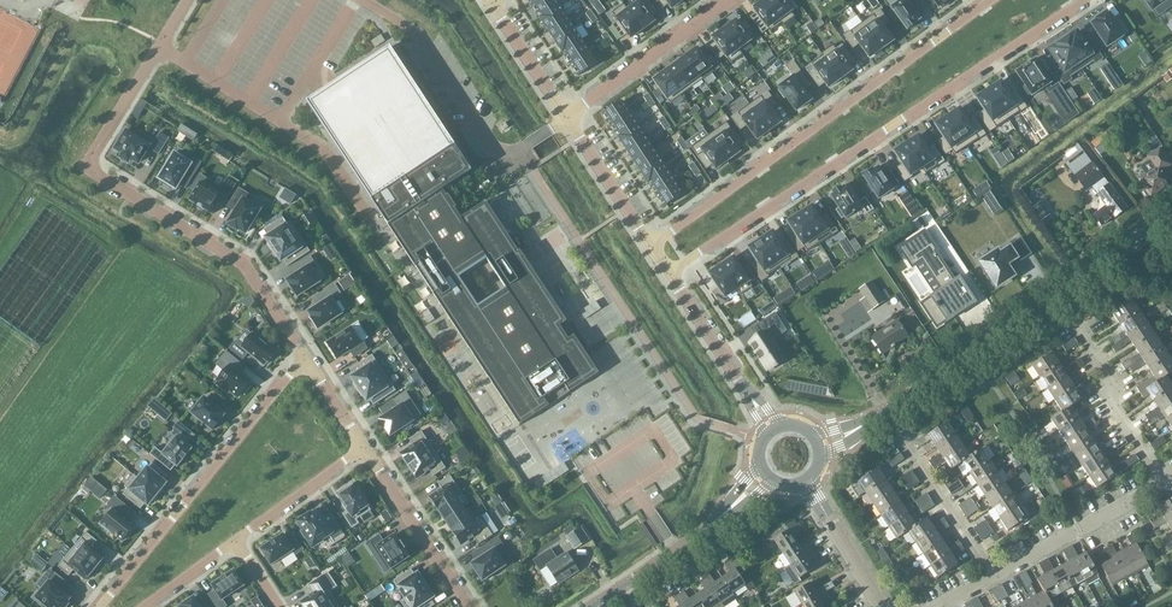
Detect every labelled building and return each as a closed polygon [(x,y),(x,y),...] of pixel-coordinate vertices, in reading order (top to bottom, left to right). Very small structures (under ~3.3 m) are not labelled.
[(533,7),(540,18),(540,19),(560,6),(556,0),(543,0),(533,7)] [(591,4),(596,10),(602,5),(598,0),(597,0),(591,4)] [(642,4),(640,1),(629,10),(628,10),(642,30),(654,21),(651,17),(657,12),(648,0),(642,4)] [(662,8),(668,4),(672,9),(683,0),(656,0),(662,8)] [(766,0),(764,0),(753,8),(757,13),(751,17),(763,33),(769,29),(771,32),(782,23),(766,0)] [(782,23),(783,25),(796,17),(792,12),(798,7),(793,0),(766,0),(782,23)] [(918,15),(923,11),(915,0),(910,0),(908,2),(907,0),(902,0),(891,8),(908,30),(916,24),(916,23),(920,19),(920,18),(918,15)] [(1152,10),(1154,9),(1166,0),(1145,0),(1152,10)] [(631,38),(642,30),(628,10),(629,10),(624,4),(612,13),(618,21),(612,26),(621,38),(627,34),(631,38)] [(567,17),(560,6),(540,19),(541,19),(548,30),(567,17)] [(594,15),(590,10),(586,14),(589,19),(594,15)] [(862,23),(881,49),(893,41),(883,27),(889,22),(880,10),(862,23)] [(1129,32),(1120,19),(1114,24),(1106,13),(1096,19),(1097,20),(1092,24),(1107,47),(1122,37),(1122,36),(1129,32)] [(594,15),(589,19),(593,24),(598,20),(594,15)] [(574,28),(567,17),(548,30),(555,41),(574,28)] [(312,19),(309,24),(320,30),(322,24),(312,19)] [(215,40),(224,43),(231,25),(217,20),(211,33),(217,36),(215,40)] [(736,21),(724,29),(739,49),(756,36),(745,21),(739,25),(736,21)] [(812,22),(806,27),(811,34),(817,29),(812,22)] [(869,58),(881,49),(862,23),(844,36),(853,48),(859,44),(869,58)] [(581,24),(574,28),(582,39),(582,40),(589,35),(581,24)] [(582,39),(574,28),(555,41),(562,51),(562,52),(582,39)] [(739,49),(724,29),(712,38),(716,42),(710,47),(719,59),(725,55),(731,63),(743,55),(739,49)] [(610,37),(607,32),(602,36),(605,41),(610,37)] [(1069,34),(1062,39),(1081,67),(1093,59),(1096,63),(1102,59),(1090,39),(1084,43),(1077,32),(1070,36),(1069,34)] [(385,41),(381,35),(371,41),(375,48),(385,41)] [(610,37),(605,41),(609,46),(614,42),(610,37)] [(582,40),(582,39),(562,52),(563,53),(570,64),(589,51),(582,40)] [(1081,67),(1062,39),(1055,43),(1056,45),(1050,49),(1057,60),(1051,64),(1064,84),(1071,79),(1068,75),(1080,67),(1081,67)] [(821,54),(823,55),(840,79),(852,70),(849,66),(855,61),(843,45),(837,49),(833,45),(821,54)] [(316,96),(307,102),(382,216),(388,226),(520,426),(599,374),(588,357),(584,352),(574,336),(569,340),(560,327),(567,322),(566,321),(520,251),(519,252),(486,202),(485,202),(461,218),(455,209),(456,208),(448,196),(447,197),(443,191),(467,175),(471,172),(389,47),(339,81),(316,96)] [(686,57),(703,80),(720,68),(712,56),(706,60),(698,49),(686,57)] [(589,51),(570,64),(578,76),(597,63),(589,51)] [(772,53),(760,61),(764,67),(776,59),(772,53)] [(823,55),(811,64),(816,70),(810,75),(819,87),(825,83),(829,87),(840,79),(823,55)] [(692,88),(703,80),(686,57),(676,64),(692,88)] [(1017,71),(1016,72),(1017,73),(1025,86),(1024,87),(1029,95),(1030,94),(1031,95),(1032,96),(1033,95),(1042,89),(1045,93),(1048,91),(1061,111),(1072,104),(1058,84),(1051,88),(1049,85),(1050,84),(1051,83),(1050,82),(1036,60),(1035,59),(1034,60),(1017,71)] [(682,95),(692,88),(676,64),(665,72),(682,95)] [(1109,65),(1103,69),(1109,77),(1115,73),(1109,65)] [(801,86),(808,81),(799,69),(792,74),(793,77),(779,87),(781,89),(779,90),(785,98),(787,97),(796,111),(801,107),(807,103),(811,100),(801,86)] [(1162,77),(1167,83),(1171,79),(1171,74),(1170,71),(1162,77)] [(671,104),(682,95),(665,72),(654,80),(659,88),(664,94),(671,104)] [(1115,73),(1109,77),(1116,88),(1122,84),(1115,73)] [(272,79),(269,84),(282,90),(284,85),(272,79)] [(990,89),(989,90),(1008,119),(1020,113),(1040,143),(1048,136),(1016,90),(1010,94),(1007,90),(1001,82),(996,85),(990,89)] [(659,88),(653,93),(657,99),(661,96),(664,94),(659,88)] [(1071,88),(1066,91),(1072,99),(1076,96),(1071,88)] [(982,94),(977,98),(983,106),(982,107),(985,110),(979,114),(990,131),(1008,119),(989,90),(988,90),(982,94)] [(750,104),(769,131),(780,122),(770,108),(777,104),(768,91),(750,104)] [(720,93),(715,97),(719,101),(723,98),(720,93)] [(647,102),(652,99),(649,94),(643,97),(647,102)] [(715,97),(710,100),(714,105),(719,101),(715,97)] [(652,99),(647,102),(650,107),(655,104),(652,99)] [(603,114),(611,126),(630,114),(622,101),(603,114)] [(757,139),(769,131),(750,104),(732,117),(741,130),(747,125),(757,139)] [(1061,111),(1058,113),(1065,123),(1077,116),(1079,115),(1072,104),(1061,111)] [(697,105),(692,109),(695,114),(700,110),(697,105)] [(692,109),(687,113),(690,117),(695,114),(692,109)] [(948,117),(967,146),(986,134),(974,117),(968,121),(966,117),(966,118),(960,109),(955,112),(949,116),(948,117)] [(638,125),(630,114),(611,126),(618,137),(619,138),(638,125)] [(662,125),(667,122),(664,117),(658,120),(662,125)] [(955,154),(967,146),(948,117),(947,118),(947,117),(941,121),(936,125),(942,133),(941,134),(944,137),(938,141),(946,154),(952,150),(955,154)] [(667,122),(662,125),(665,130),(671,127),(667,122)] [(727,122),(709,135),(728,160),(739,152),(736,147),(742,143),(727,122)] [(182,125),(178,131),(193,141),(197,134),(182,125)] [(626,149),(645,136),(638,125),(619,138),(619,139),(626,149)] [(126,133),(123,131),(118,140),(121,142),(116,149),(124,154),(121,158),(128,162),(131,158),(139,163),(143,156),(145,157),(151,148),(153,149),(152,150),(159,155),(169,138),(160,133),(155,141),(148,136),(144,143),(127,132),(126,133)] [(728,160),(709,135),(703,139),(697,144),(691,148),(707,169),(713,164),(716,169),(728,160)] [(653,148),(645,136),(626,149),(634,160),(653,148)] [(922,167),(922,168),(926,174),(945,161),(933,144),(927,148),(925,144),(925,145),(919,136),(914,139),(908,143),(907,144),(922,167)] [(685,143),(682,137),(677,141),(680,146),(685,143)] [(689,148),(685,143),(680,146),(684,151),(689,148)] [(911,175),(922,168),(922,167),(907,144),(906,145),(905,144),(900,148),(895,152),(900,160),(900,161),(903,164),(897,168),(905,181),(912,177),(911,175)] [(1171,182),(1163,169),(1171,164),(1159,147),(1146,156),(1149,159),(1140,164),(1146,173),(1139,177),(1151,196),(1171,182)] [(660,159),(653,148),(634,160),(641,172),(660,159)] [(1085,153),(1068,166),(1086,191),(1092,187),(1104,178),(1102,176),(1106,173),(1096,160),(1092,163),(1085,153)] [(174,155),(171,154),(166,162),(168,164),(159,178),(161,180),(160,182),(170,188),(172,186),(176,189),(181,181),(188,185),(202,162),(194,157),(190,163),(174,154),(174,155)] [(648,183),(667,170),(660,159),(641,172),(648,182),(648,183)] [(692,171),(697,168),(694,162),(689,166),(692,171)] [(697,168),(692,171),(696,176),(701,173),(697,168)] [(872,193),(874,192),(879,199),(893,190),(893,189),(899,185),(888,168),(881,172),(878,168),(873,171),(873,170),(864,176),(869,184),(867,185),(872,193)] [(656,194),(675,182),(667,170),(648,183),(649,184),(649,183),(656,194)] [(195,192),(190,200),(212,214),(220,202),(224,204),(235,185),(227,179),(222,187),(200,174),(190,190),(195,192)] [(656,194),(664,207),(683,194),(675,182),(656,194)] [(865,212),(873,207),(865,195),(858,199),(848,185),(842,189),(841,187),(833,192),(834,194),(832,196),(839,208),(836,210),(842,218),(845,216),(846,218),(862,208),(865,212)] [(1107,206),(1094,216),(1102,226),(1114,217),(1115,218),(1127,209),(1120,199),(1114,191),(1110,186),(1098,195),(1107,206)] [(253,196),(239,188),(230,203),(238,208),(229,223),(230,223),(229,225),(237,230),(238,228),(246,233),(250,225),(252,226),(256,219),(255,218),(260,209),(249,202),(253,196)] [(286,189),(280,198),(290,204),(296,195),(286,189)] [(908,192),(901,196),(907,205),(914,201),(908,192)] [(990,192),(983,197),(987,203),(994,198),(990,192)] [(1034,200),(1043,214),(1054,207),(1046,193),(1034,200)] [(820,244),(838,231),(827,214),(821,218),(818,215),(812,206),(807,209),(801,213),(800,214),(820,244)] [(311,211),(304,215),(310,225),(317,220),(311,211)] [(800,214),(799,215),(799,214),(793,218),(788,222),(794,231),(793,231),(796,234),(790,238),(798,251),(805,247),(807,251),(820,244),(800,214)] [(291,221),(287,223),(283,217),(267,228),(271,234),(265,238),(269,243),(267,244),(272,251),(298,233),(291,221)] [(768,235),(762,239),(761,240),(779,267),(790,260),(792,262),(799,257),(788,240),(781,244),(779,240),(773,232),(768,235)] [(925,232),(901,248),(913,266),(922,259),(943,290),(924,303),(938,325),(974,302),(959,280),(955,282),(935,251),(937,250),(925,232)] [(310,251),(298,233),(272,251),(276,258),(278,257),(281,262),(286,258),(290,264),(310,251)] [(855,239),(851,242),(857,251),(861,248),(855,239)] [(761,240),(760,240),(759,240),(754,244),(749,248),(754,256),(754,257),(757,260),(751,264),(759,277),(765,273),(767,275),(779,267),(761,240)] [(1019,240),(1018,240),(1019,242),(1000,255),(997,251),(994,253),(994,254),(981,262),(997,286),(1013,276),(1008,268),(1029,254),(1019,240)] [(290,287),(297,296),(319,282),(309,267),(315,264),(311,257),(288,272),(292,278),(288,281),(291,286),(290,287)] [(723,264),(723,265),(722,265),(737,289),(740,295),(753,287),(750,283),(757,279),(748,266),(742,270),(740,266),(739,266),(734,258),(729,261),(728,261),(723,264)] [(722,265),(720,266),(714,270),(715,270),(709,273),(717,284),(716,285),(719,288),(713,292),(721,305),(728,301),(726,297),(737,289),(722,265)] [(817,269),(812,273),(817,280),(822,277),(817,269)] [(350,275),(339,283),(343,289),(349,284),(350,286),(356,283),(350,275)] [(810,276),(804,279),(808,285),(814,281),(810,276)] [(872,281),(859,289),(873,310),(885,302),(872,281)] [(322,304),(310,312),(313,317),(311,319),(318,329),(341,314),(335,304),(331,299),(341,293),(335,284),(317,296),(322,304)] [(251,297),(243,300),(251,306),(255,302),(251,297)] [(1120,325),(1139,312),(1132,300),(1112,313),(1120,325)] [(596,301),(580,311),(585,319),(601,309),(598,305),(596,301)] [(773,301),(768,305),(771,311),(777,307),(773,301)] [(428,309),(422,314),(429,324),(435,319),(428,309)] [(1122,340),(1147,323),(1141,314),(1139,312),(1120,325),(1124,331),(1118,335),(1122,340)] [(752,313),(747,316),(751,323),(756,319),(752,313)] [(788,331),(775,313),(751,328),(752,329),(754,328),(760,337),(751,343),(752,345),(751,346),(751,347),(753,346),(755,349),(754,351),(756,350),(758,353),(756,354),(757,355),(758,354),(761,358),(759,359),(760,359),(761,358),(768,370),(784,359),(770,336),(784,327),(787,332),(788,331)] [(881,355),(909,337),(897,319),(870,337),(881,355)] [(1105,326),(1101,320),(1089,328),(1094,334),(1105,326)] [(1135,348),(1155,335),(1147,323),(1122,340),(1117,343),(1116,343),(1111,346),(1115,353),(1127,346),(1126,344),(1131,341),(1135,348)] [(351,327),(327,343),(337,359),(350,351),(355,357),(368,349),(363,342),(361,343),(351,327)] [(237,342),(231,349),(243,359),(248,353),(265,366),(268,362),(269,363),(274,357),(273,356),(276,352),(269,346),(271,344),(263,338),(262,340),(254,334),(243,347),(237,342)] [(1140,354),(1134,358),(1133,357),(1121,364),(1126,370),(1129,368),(1162,346),(1155,335),(1135,348),(1140,354)] [(394,337),(388,341),(392,348),(398,344),(394,337)] [(1078,344),(1074,338),(1062,346),(1067,352),(1078,344)] [(1150,370),(1170,358),(1162,346),(1129,368),(1132,373),(1146,364),(1150,370)] [(242,365),(226,352),(220,359),(229,366),(217,381),(218,382),(217,384),(228,393),(230,391),(238,397),(243,392),(244,393),(250,386),(249,384),(250,383),(236,371),(242,365)] [(1040,378),(1059,365),(1051,353),(1032,366),(1040,378)] [(357,390),(384,373),(372,354),(352,368),(356,374),(351,377),(354,382),(353,383),(357,390)] [(1059,365),(1040,378),(1048,389),(1073,372),(1085,365),(1080,358),(1069,366),(1070,368),(1064,372),(1059,365)] [(1171,373),(1171,361),(1170,358),(1150,370),(1155,377),(1149,381),(1148,380),(1136,387),(1140,394),(1171,373)] [(792,364),(771,374),(774,381),(795,370),(792,364)] [(417,372),(411,376),(415,383),(421,378),(417,372)] [(1055,401),(1074,388),(1070,381),(1076,377),(1073,372),(1048,389),(1055,401)] [(384,373),(357,390),(362,397),(364,396),(367,401),(372,398),(376,404),(396,391),(384,373)] [(1171,389),(1171,386),(1166,377),(1171,373),(1140,394),(1143,399),(1150,394),(1154,401),(1171,389)] [(422,379),(416,383),(419,388),(425,384),(422,379)] [(1088,396),(1088,395),(1085,390),(1079,394),(1074,388),(1055,401),(1063,412),(1077,403),(1088,396)] [(1171,406),(1171,389),(1154,401),(1159,408),(1153,412),(1155,416),(1156,416),(1171,406)] [(415,406),(406,392),(380,409),(385,417),(381,420),(382,421),(380,423),(383,429),(385,427),(391,435),(413,420),(407,411),(415,406)] [(204,399),(193,413),(203,421),(201,423),(209,429),(210,427),(213,430),(221,420),(220,419),(224,415),(219,411),(225,404),(212,394),(207,401),(204,399)] [(1080,408),(1077,403),(1063,412),(1051,420),(1059,431),(1078,418),(1074,412),(1080,408)] [(1171,422),(1171,406),(1156,416),(1159,421),(1165,417),(1169,424),(1171,422)] [(165,409),(161,414),(167,419),(171,414),(165,409)] [(1153,412),(1146,416),(1149,420),(1155,416),(1153,412)] [(1155,417),(1148,421),(1151,426),(1157,421),(1155,417)] [(1067,443),(1092,426),(1096,423),(1092,418),(1089,421),(1083,425),(1078,418),(1059,431),(1067,443)] [(155,448),(150,454),(171,471),(175,466),(177,467),(192,449),(186,444),(189,440),(191,441),(195,435),(179,422),(174,428),(180,432),(163,454),(155,448)] [(936,447),(955,434),(947,422),(917,443),(920,448),(931,440),(936,447)] [(1074,454),(1093,441),(1089,435),(1095,431),(1092,426),(1067,443),(1074,454)] [(400,453),(409,466),(434,450),(422,431),(409,439),(413,445),(400,453)] [(932,466),(963,446),(955,434),(936,447),(941,454),(929,462),(932,466)] [(1150,444),(1154,451),(1166,443),(1162,437),(1150,444)] [(1089,477),(1108,464),(1104,458),(1108,455),(1109,456),(1127,444),(1123,438),(1107,449),(1107,448),(1082,466),(1089,477)] [(1082,466),(1107,448),(1104,444),(1098,448),(1093,441),(1074,454),(1082,466)] [(951,470),(963,463),(963,462),(970,457),(963,446),(932,466),(935,470),(946,463),(951,470)] [(446,468),(434,450),(409,466),(417,479),(430,470),(434,476),(446,468)] [(970,474),(989,461),(982,450),(970,457),(963,462),(963,463),(970,474)] [(468,451),(458,457),(462,462),(471,456),(468,451)] [(889,462),(893,468),(905,460),(900,454),(889,462)] [(1097,489),(1116,476),(1139,461),(1135,454),(1112,470),(1108,464),(1089,477),(1097,489)] [(978,485),(997,472),(989,461),(970,474),(978,485)] [(134,475),(159,496),(164,489),(163,488),(166,483),(164,481),(169,475),(152,462),(139,478),(134,475)] [(564,462),(534,482),(539,490),(569,470),(564,462)] [(866,493),(886,481),(878,469),(858,482),(866,493)] [(904,485),(916,477),(912,471),(900,479),(904,485)] [(985,497),(1005,484),(997,472),(978,485),(985,497)] [(153,502),(159,496),(134,475),(120,492),(141,509),(139,507),(143,502),(148,506),(152,501),(153,502)] [(450,475),(438,483),(442,489),(430,497),(437,509),(462,493),(450,475)] [(947,489),(959,481),(955,475),(943,483),(947,489)] [(916,477),(904,485),(908,491),(920,483),(916,477)] [(874,505),(893,492),(886,481),(866,493),(874,505)] [(952,495),(954,494),(963,487),(959,481),(947,489),(952,495)] [(993,508),(1012,495),(1005,484),(985,497),(993,508)] [(359,523),(357,519),(371,510),(358,491),(356,492),(351,485),(340,492),(341,495),(340,496),(350,510),(343,514),(352,528),(359,523)] [(882,516),(901,503),(893,492),(874,505),(882,516)] [(462,493),(437,509),(442,517),(444,516),(447,520),(465,509),(464,507),(469,504),(462,493)] [(477,494),(470,498),(474,503),(480,499),(477,494)] [(919,508),(931,500),(927,494),(915,501),(919,508)] [(1001,519),(1020,507),(1012,495),(993,508),(1001,519)] [(131,510),(115,497),(108,504),(114,509),(102,524),(103,524),(101,526),(109,532),(110,530),(117,536),(116,537),(118,538),(118,537),(123,541),(135,526),(125,518),(131,510)] [(963,512),(975,504),(971,498),(959,506),(963,512)] [(480,499),(474,503),(477,508),(483,504),(480,499)] [(931,500),(919,508),(923,514),(935,506),(931,500)] [(1171,514),(1171,500),(1158,508),(1161,514),(1150,520),(1152,525),(1171,514)] [(501,502),(495,506),(503,519),(509,515),(509,513),(502,503),(501,502)] [(889,528),(908,515),(901,503),(882,516),(889,528)] [(1001,519),(1008,531),(1028,518),(1033,515),(1025,503),(1020,507),(1001,519)] [(975,504),(963,512),(967,518),(979,510),(975,504)] [(465,509),(447,520),(450,525),(448,526),(453,533),(474,520),(476,519),(469,508),(465,510),(465,509)] [(297,522),(303,530),(301,532),(305,539),(307,537),(313,546),(326,538),(331,546),(330,546),(331,547),(344,538),(339,529),(341,528),(332,515),(324,520),(317,511),(311,515),(310,513),(297,522)] [(370,511),(361,516),(365,523),(374,517),(370,511)] [(487,513),(482,517),(493,535),(499,531),(487,513)] [(1171,528),(1171,514),(1152,525),(1155,530),(1166,523),(1170,530),(1171,528)] [(916,526),(908,515),(889,528),(897,539),(908,532),(916,526)] [(513,519),(509,522),(511,526),(513,524),(517,521),(515,517),(512,519),(513,519)] [(483,526),(478,518),(476,519),(474,520),(453,533),(461,545),(473,538),(477,544),(489,536),(483,526)] [(932,526),(927,519),(916,526),(908,532),(916,543),(946,522),(944,518),(932,526)] [(770,535),(774,540),(783,553),(798,543),(793,536),(801,530),(793,519),(770,535)] [(978,535),(990,527),(986,521),(974,529),(978,535)] [(923,554),(943,541),(938,535),(950,527),(946,522),(916,543),(923,554)] [(990,527),(978,535),(982,541),(994,533),(990,527)] [(575,531),(566,537),(574,549),(583,544),(575,531)] [(86,532),(72,549),(96,568),(105,557),(93,547),(98,541),(86,532)] [(507,532),(504,535),(506,540),(510,540),(513,537),(511,532),(507,532)] [(303,550),(294,536),(287,540),(283,534),(261,549),(272,565),(293,551),(296,555),(303,550)] [(384,542),(379,535),(366,544),(373,555),(379,551),(391,569),(410,557),(395,535),(384,542)] [(1136,574),(1149,567),(1131,535),(1127,538),(1131,545),(1123,549),(1136,574)] [(498,537),(472,554),(477,562),(473,565),(477,570),(475,572),(480,580),(482,579),(483,580),(485,579),(486,581),(494,575),(493,573),(504,566),(495,552),(504,546),(498,537)] [(1171,542),(1171,537),(1162,543),(1164,547),(1171,542)] [(931,566),(962,545),(959,541),(947,549),(943,541),(923,554),(931,566)] [(1164,547),(1166,551),(1171,548),(1171,542),(1164,547)] [(64,543),(48,563),(54,568),(58,562),(60,564),(72,550),(64,543)] [(791,566),(814,550),(811,545),(803,551),(798,543),(783,553),(791,566)] [(893,554),(899,552),(896,544),(890,546),(893,554)] [(962,545),(931,566),(939,578),(958,565),(953,557),(965,550),(962,545)] [(1067,549),(1084,580),(1087,585),(1099,578),(1086,554),(1078,558),(1072,546),(1067,549)] [(1136,574),(1123,549),(1116,553),(1112,546),(1107,548),(1124,580),(1136,574)] [(1112,587),(1124,580),(1107,548),(1103,551),(1107,558),(1099,562),(1112,587)] [(60,564),(58,567),(69,576),(74,570),(86,580),(96,568),(72,549),(72,550),(60,564)] [(551,549),(534,560),(541,571),(548,566),(558,583),(559,584),(579,571),(567,553),(557,559),(551,549)] [(1072,587),(1084,580),(1067,549),(1062,551),(1069,563),(1061,567),(1072,587)] [(814,550),(791,566),(785,570),(795,586),(802,582),(800,579),(814,569),(809,561),(818,556),(814,550)] [(349,553),(341,558),(347,567),(355,562),(349,553)] [(37,555),(31,562),(35,565),(41,558),(37,555)] [(723,578),(733,593),(745,584),(749,591),(755,587),(736,557),(725,565),(730,573),(723,578)] [(310,558),(305,561),(310,568),(315,565),(310,558)] [(1072,587),(1061,567),(1054,571),(1047,559),(1043,562),(1060,594),(1072,587)] [(1048,600),(1060,594),(1043,562),(1038,564),(1044,576),(1037,580),(1044,592),(1048,600)] [(513,563),(507,567),(510,572),(517,569),(513,563)] [(541,571),(540,571),(551,588),(558,583),(548,566),(541,571)] [(50,569),(43,578),(49,583),(42,592),(40,590),(33,598),(41,605),(43,603),(48,606),(65,606),(67,604),(66,603),(69,599),(61,592),(68,584),(50,569)] [(413,576),(409,570),(394,580),(405,598),(428,584),(423,577),(421,578),(418,573),(413,576)] [(733,593),(723,578),(715,583),(706,570),(701,573),(724,606),(725,606),(737,599),(733,593)] [(235,571),(212,585),(216,591),(209,595),(217,606),(226,606),(227,606),(223,600),(245,586),(235,571)] [(1044,592),(1036,597),(1030,585),(1032,584),(1025,571),(1019,575),(1036,606),(1052,606),(1048,600),(1044,592)] [(701,573),(696,577),(705,590),(697,595),(705,606),(724,606),(701,573)] [(1021,606),(1036,606),(1019,575),(1012,578),(1019,591),(1021,590),(1027,601),(1020,606),(1021,606)] [(353,583),(350,577),(345,580),(349,586),(353,583)] [(304,606),(320,606),(333,598),(321,580),(310,587),(314,594),(301,602),(304,606)] [(803,606),(827,592),(835,587),(832,582),(815,591),(810,583),(795,592),(803,606)] [(428,584),(405,598),(400,601),(404,606),(432,606),(433,606),(429,601),(434,597),(431,592),(432,591),(428,584)] [(381,585),(365,596),(369,601),(385,591),(381,585)] [(994,588),(1001,601),(1007,597),(1000,585),(994,588)] [(296,590),(299,594),(305,590),(302,586),(296,590)] [(995,604),(1001,601),(994,588),(988,592),(995,604)] [(697,595),(690,600),(684,592),(679,595),(687,606),(705,606),(697,595)] [(821,602),(830,597),(827,592),(803,606),(824,606),(821,602)] [(679,595),(674,598),(680,606),(679,606),(687,606),(679,595)] [(320,606),(340,606),(333,598),(320,606)] [(976,598),(970,601),(973,606),(981,606),(976,598)] [(183,606),(199,606),(194,599),(183,606),(184,606),(183,606)]
